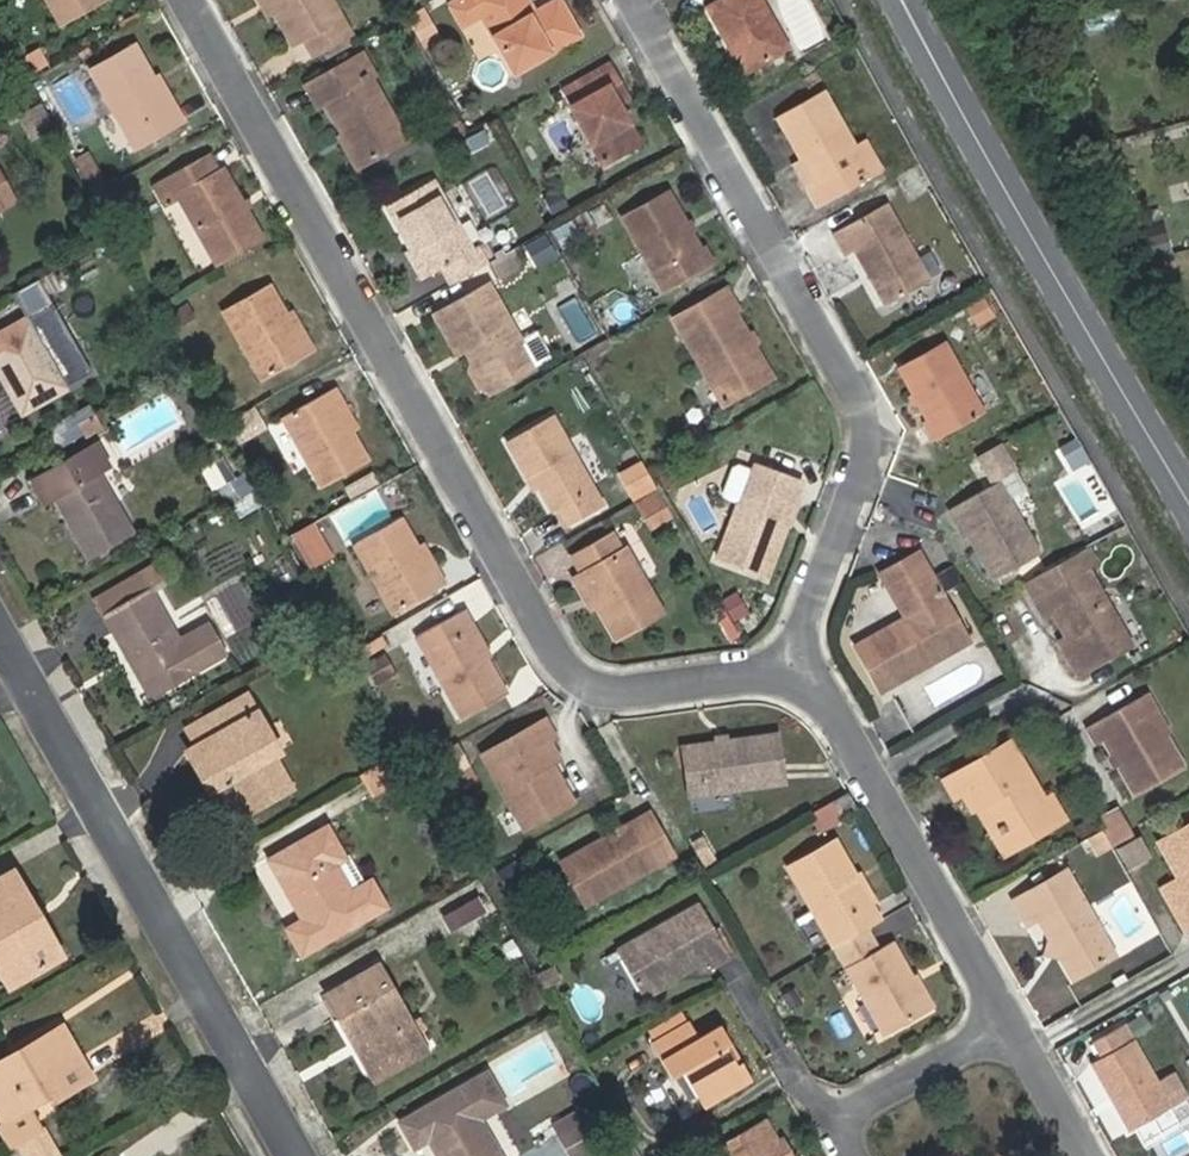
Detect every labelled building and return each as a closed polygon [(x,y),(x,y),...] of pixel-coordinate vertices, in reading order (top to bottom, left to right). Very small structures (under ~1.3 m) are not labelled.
[(62,25),(107,0),(48,0),(62,25)] [(276,0),(259,0),(268,16),(276,12),(281,9),(276,0)] [(281,9),(276,12),(293,44),(304,38),(313,55),(351,34),(332,0),(276,0),(281,9)] [(454,7),(467,28),(484,19),(516,75),(581,37),(562,3),(537,18),(531,22),(523,7),(529,4),(527,0),(466,0),(454,7)] [(725,40),(731,36),(749,69),(788,47),(761,0),(724,0),(708,9),(725,40)] [(529,4),(523,7),(531,22),(537,18),(529,4)] [(435,31),(422,8),(406,16),(419,39),(435,31)] [(171,108),(154,78),(134,43),(91,67),(137,149),(185,123),(175,104),(171,108)] [(27,54),(36,72),(52,64),(43,46),(27,54)] [(362,51),(349,59),(364,84),(373,79),(376,77),(362,51)] [(364,84),(349,59),(304,82),(319,109),(328,105),(362,168),(408,143),(373,79),(364,84)] [(608,87),(620,81),(610,65),(577,83),(586,99),(571,108),(601,165),(632,147),(622,126),(629,123),(619,106),(608,87)] [(159,75),(154,78),(171,108),(175,104),(159,75)] [(630,98),(620,81),(608,87),(619,106),(630,98)] [(781,117),(804,162),(809,160),(823,185),(818,187),(809,192),(818,211),(873,179),(855,148),(823,92),(781,117)] [(640,143),(629,123),(622,126),(632,147),(640,143)] [(865,142),(855,148),(873,179),(883,174),(865,142)] [(181,199),(217,263),(264,238),(224,169),(218,172),(210,158),(156,188),(166,207),(181,199)] [(809,160),(804,162),(818,187),(823,185),(809,160)] [(446,267),(455,283),(491,263),(481,246),(472,250),(433,181),(387,206),(429,278),(446,267)] [(6,182),(0,186),(0,206),(3,211),(18,204),(6,182)] [(666,294),(710,269),(667,192),(624,217),(666,294)] [(856,252),(887,307),(930,282),(886,206),(836,235),(848,256),(856,252)] [(299,338),(287,316),(269,284),(223,310),(264,380),(315,351),(306,334),(299,338)] [(472,361),(492,394),(532,369),(518,343),(522,340),(489,284),(436,313),(460,353),(465,350),(471,345),(474,351),(472,361)] [(679,318),(723,402),(771,376),(725,293),(679,318)] [(580,294),(558,303),(574,345),(596,337),(580,294)] [(294,313),(287,316),(299,338),(306,334),(294,313)] [(23,414),(90,377),(72,345),(51,356),(29,317),(0,333),(0,375),(23,414)] [(528,335),(538,364),(553,358),(543,330),(528,335)] [(901,371),(939,441),(987,413),(946,344),(901,371)] [(465,350),(472,361),(474,351),(471,345),(465,350)] [(481,387),(492,394),(472,361),(470,368),(481,387)] [(339,408),(344,405),(336,389),(284,416),(323,486),(369,461),(351,429),(339,408)] [(357,427),(344,405),(339,408),(351,429),(357,427)] [(251,407),(224,422),(234,440),(261,426),(251,407)] [(86,436),(101,427),(94,416),(79,425),(86,436)] [(535,474),(539,484),(554,509),(559,507),(569,524),(602,505),(553,417),(509,442),(528,477),(535,474)] [(1073,468),(1091,459),(1079,436),(1062,444),(1073,468)] [(97,442),(31,479),(45,506),(56,499),(88,558),(133,533),(101,474),(111,469),(97,442)] [(990,478),(1012,465),(999,442),(977,455),(990,478)] [(765,580),(804,483),(756,463),(753,471),(717,560),(765,580)] [(739,504),(753,471),(741,466),(735,468),(725,494),(727,500),(739,504)] [(652,468),(627,479),(650,530),(676,519),(652,468)] [(534,487),(539,484),(535,474),(528,477),(534,487)] [(966,528),(971,536),(997,581),(1040,556),(999,484),(950,512),(961,531),(966,528)] [(431,571),(418,546),(401,517),(356,542),(396,612),(446,585),(436,566),(431,571)] [(965,539),(971,536),(966,528),(961,531),(965,539)] [(582,578),(597,606),(617,641),(664,616),(629,552),(624,555),(613,535),(576,556),(587,575),(582,578)] [(424,543),(418,546),(431,571),(436,566),(424,543)] [(928,654),(931,662),(971,640),(919,551),(880,573),(906,619),(865,641),(885,677),(928,654)] [(1073,648),(1085,671),(1130,644),(1085,568),(1033,598),(1043,617),(1052,613),(1066,639),(1072,639),(1075,644),(1073,648)] [(96,597),(107,616),(152,591),(141,572),(96,597)] [(591,609),(597,606),(582,578),(576,581),(591,609)] [(152,591),(107,616),(151,695),(227,654),(208,622),(178,638),(152,591)] [(418,636),(465,717),(508,693),(463,611),(418,636)] [(1077,676),(1085,671),(1073,648),(1075,644),(1072,639),(1066,639),(1059,643),(1077,676)] [(882,691),(931,662),(928,654),(885,677),(865,641),(857,645),(882,691)] [(390,654),(369,663),(378,683),(398,674),(390,654)] [(1146,690),(1137,695),(1160,733),(1165,730),(1170,728),(1146,690)] [(191,744),(217,791),(232,782),(246,807),(290,783),(276,758),(249,711),(256,707),(249,695),(221,710),(228,723),(193,743),(191,744)] [(1105,738),(1113,751),(1118,748),(1124,758),(1118,761),(1136,792),(1184,764),(1165,730),(1160,733),(1137,695),(1088,725),(1098,743),(1105,738)] [(282,754),(256,707),(249,711),(276,758),(282,754)] [(185,730),(193,743),(228,723),(221,710),(185,730)] [(551,765),(561,758),(551,741),(558,737),(548,719),(486,754),(528,830),(566,808),(558,794),(560,781),(551,765)] [(698,746),(705,792),(784,783),(779,734),(698,746)] [(962,795),(970,811),(981,805),(994,827),(1007,834),(1015,848),(1065,818),(1050,793),(1044,796),(1012,741),(944,780),(955,799),(962,795)] [(209,796),(217,791),(191,744),(183,748),(209,796)] [(470,767),(459,746),(428,764),(440,785),(470,767)] [(693,794),(705,792),(698,746),(686,747),(693,794)] [(405,748),(363,772),(375,794),(417,770),(405,748)] [(1118,748),(1113,751),(1118,761),(1124,758),(1118,748)] [(584,797),(561,758),(551,765),(560,781),(558,794),(566,808),(584,797)] [(294,789),(290,783),(246,807),(249,813),(294,789)] [(842,819),(859,810),(848,792),(832,802),(842,819)] [(1098,819),(1102,827),(1113,845),(1140,830),(1125,803),(1098,819)] [(981,805),(970,811),(996,858),(1015,848),(1007,834),(994,827),(981,805)] [(567,859),(593,903),(676,857),(650,812),(567,859)] [(1158,842),(1179,879),(1162,889),(1186,930),(1188,929),(1188,824),(1158,842)] [(270,859),(304,919),(287,927),(302,953),(365,917),(335,863),(345,858),(328,827),(270,859)] [(1093,858),(1113,846),(1104,830),(1084,842),(1093,858)] [(705,866),(719,859),(707,834),(693,841),(705,866)] [(1145,834),(1117,847),(1128,870),(1156,858),(1145,834)] [(868,928),(882,921),(835,840),(790,867),(836,946),(868,928)] [(583,908),(593,903),(567,859),(558,864),(583,908)] [(1116,953),(1068,868),(1015,900),(1029,924),(1040,917),(1074,977),(1116,953)] [(4,961),(16,983),(55,961),(27,913),(34,909),(13,873),(0,880),(0,963),(4,961)] [(476,894),(441,914),(450,930),(484,910),(476,894)] [(701,903),(620,951),(646,996),(711,958),(715,966),(732,956),(701,903)] [(61,958),(34,909),(27,913),(55,961),(61,958)] [(879,949),(868,928),(836,946),(888,1035),(932,1010),(893,941),(879,949)] [(16,983),(4,961),(0,963),(0,971),(9,986),(16,983)] [(326,995),(376,1080),(427,1050),(380,965),(326,995)] [(757,1083),(745,1063),(739,1066),(730,1049),(735,1045),(724,1025),(703,1037),(686,1047),(689,1035),(699,1030),(693,1020),(653,1044),(675,1081),(683,1076),(688,1076),(691,1079),(709,1110),(757,1083)] [(0,1070),(0,1116),(3,1122),(50,1095),(53,1098),(92,1076),(63,1025),(23,1048),(26,1055),(0,1070)] [(1092,1069),(1110,1101),(1116,1097),(1122,1109),(1117,1112),(1129,1134),(1172,1109),(1124,1025),(1093,1044),(1102,1061),(1092,1069)] [(703,1037),(699,1030),(689,1035),(686,1047),(703,1037)] [(739,1066),(745,1063),(735,1045),(730,1049),(739,1066)] [(26,1055),(23,1048),(0,1061),(0,1070),(26,1055)] [(416,1148),(430,1141),(439,1155),(502,1155),(481,1119),(498,1110),(479,1077),(400,1122),(416,1148)] [(1116,1097),(1110,1101),(1117,1112),(1122,1109),(1116,1097)] [(565,1134),(578,1155),(591,1155),(610,1146),(593,1118),(565,1134)] [(782,1150),(779,1144),(768,1122),(723,1148),(728,1155),(778,1155),(782,1150)] [(14,1145),(21,1155),(57,1155),(41,1129),(14,1145)] [(787,1139),(779,1144),(782,1150),(778,1155),(797,1155),(787,1139)]
